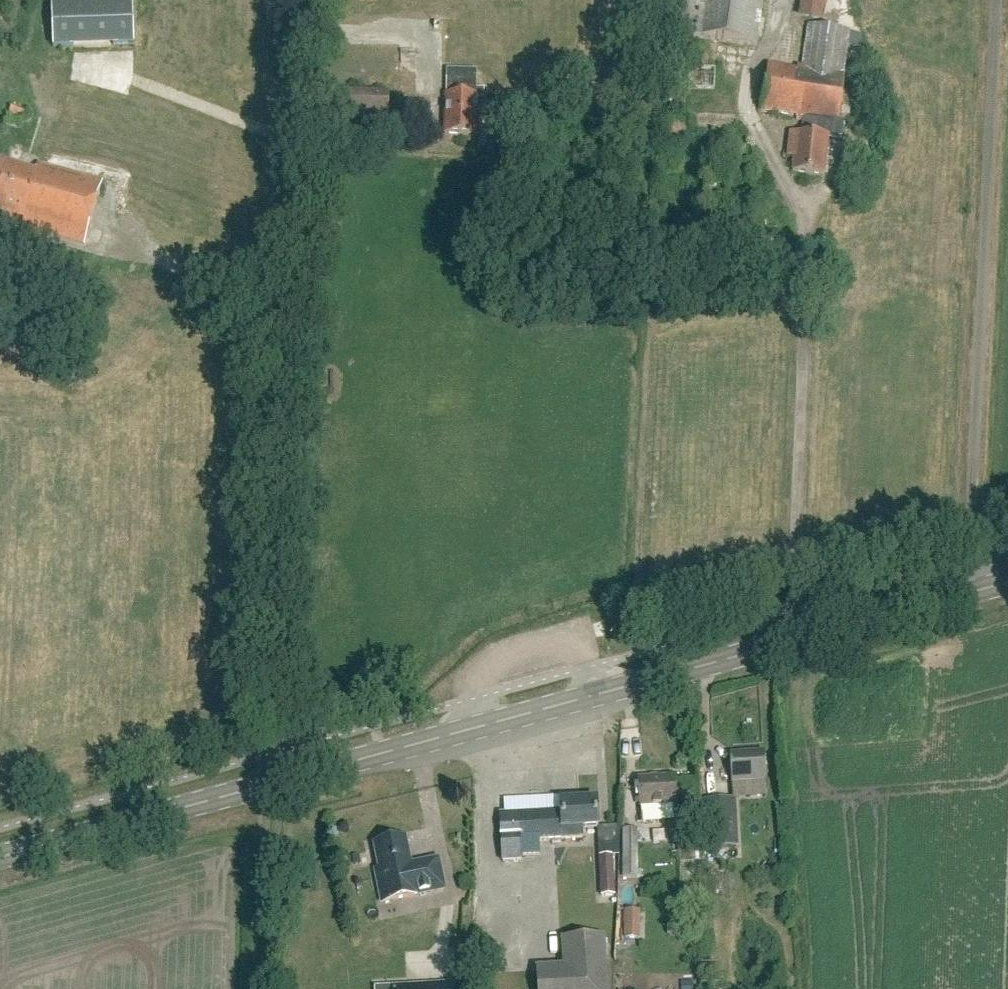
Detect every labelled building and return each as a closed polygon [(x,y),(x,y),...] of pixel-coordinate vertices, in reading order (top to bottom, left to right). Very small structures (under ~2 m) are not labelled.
[(72,0),(52,0),(53,48),(73,48),(72,0)] [(113,46),(125,46),(134,46),(132,0),(112,0),(113,46)] [(582,2),(522,0),(476,0),(475,21),(448,20),(446,80),(447,80),(445,134),(476,135),(477,98),(484,98),(484,88),(579,91),(582,2)] [(764,0),(676,0),(671,34),(757,47),(764,0)] [(823,0),(795,0),(791,15),(818,21),(823,0)] [(809,65),(803,121),(801,134),(791,133),(788,157),(794,157),(793,172),(824,175),(828,139),(842,141),(844,121),(838,120),(845,73),(844,73),(850,31),(809,23),(803,64),(809,65)] [(809,65),(803,64),(798,64),(797,68),(769,64),(761,111),(797,116),(797,120),(803,121),(809,65)] [(697,88),(715,89),(715,66),(697,65),(697,88)] [(26,227),(25,229),(85,245),(105,177),(125,183),(117,210),(174,226),(181,200),(243,218),(245,210),(259,214),(262,202),(248,198),(265,140),(126,101),(125,105),(70,89),(47,167),(38,164),(36,171),(0,161),(0,213),(2,214),(1,220),(26,227)] [(388,118),(389,93),(347,92),(347,117),(388,118)] [(732,783),(766,780),(764,752),(730,754),(732,783)] [(673,777),(639,779),(641,807),(642,822),(675,820),(674,806),(675,806),(673,777)] [(703,801),(706,849),(736,847),(733,799),(703,801)] [(613,845),(611,812),(597,813),(596,801),(560,803),(561,811),(501,815),(503,862),(521,861),(520,857),(540,856),(539,840),(581,838),(582,828),(594,828),(595,846),(613,845)] [(679,871),(687,870),(687,862),(696,861),(693,815),(675,816),(679,871)] [(637,878),(638,830),(623,830),(623,878),(637,878)] [(410,868),(404,840),(376,845),(381,870),(377,871),(384,902),(443,890),(438,862),(410,868)] [(598,897),(613,897),(613,857),(598,857),(598,897)] [(640,939),(640,910),(624,910),(624,939),(640,939)] [(604,938),(564,940),(565,968),(537,970),(539,988),(607,988),(604,938)]
